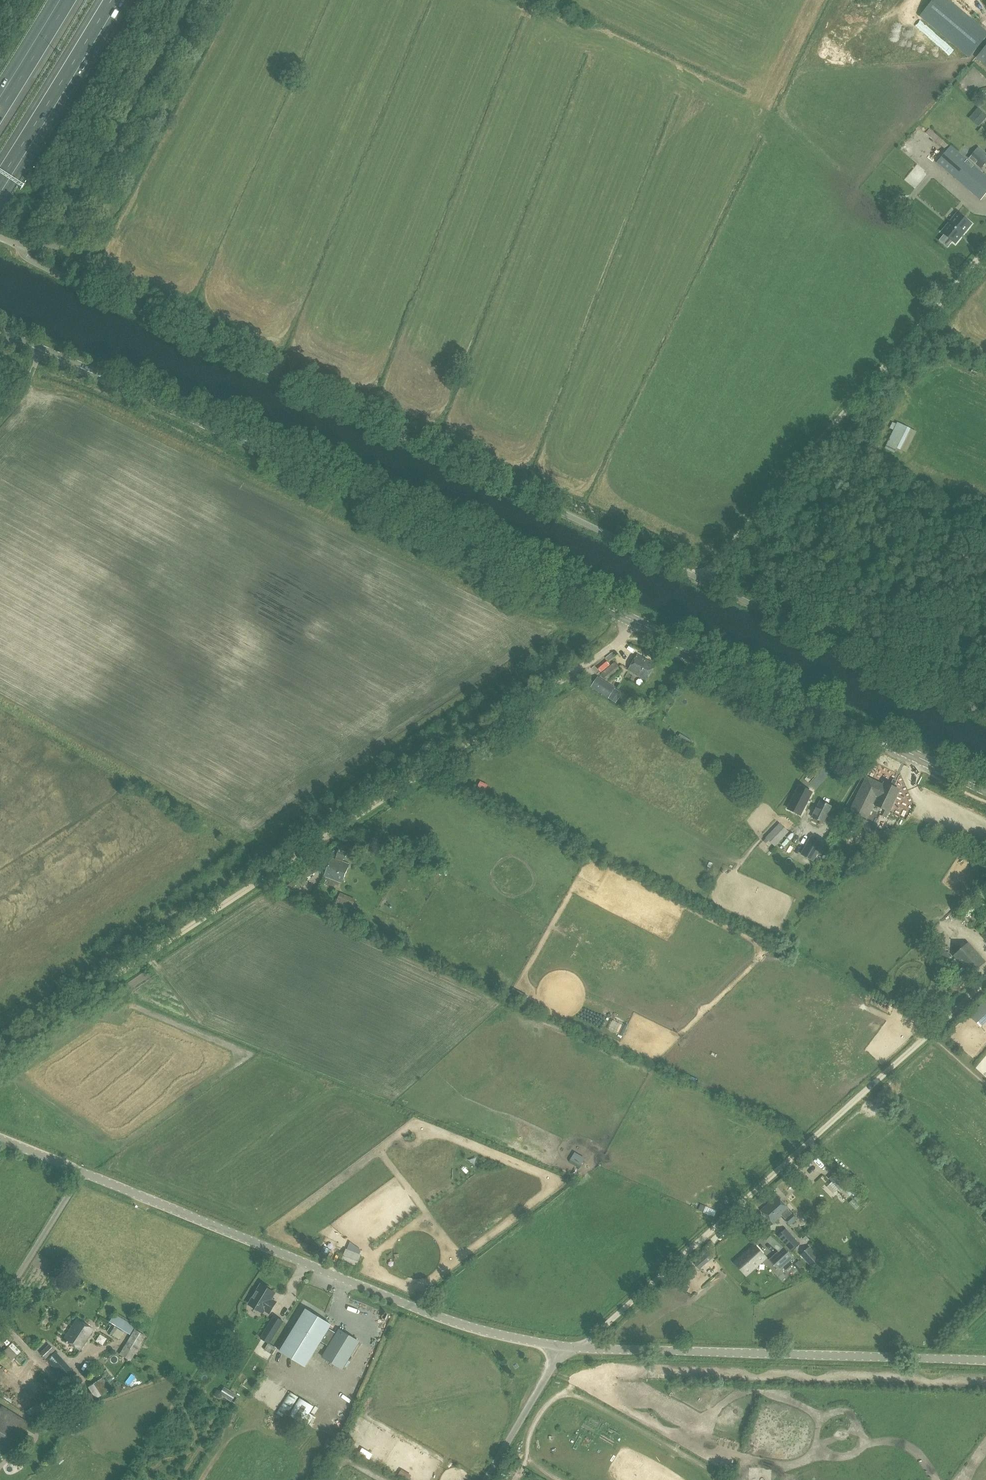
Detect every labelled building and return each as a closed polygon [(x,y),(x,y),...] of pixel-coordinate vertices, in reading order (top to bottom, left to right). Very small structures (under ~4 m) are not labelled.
[(948,0),(934,0),(920,16),(969,57),(985,37),(985,31),(948,0)] [(976,55),(985,64),(985,44),(976,55)] [(962,80),(967,86),(971,82),(965,77),(962,80)] [(979,126),(985,118),(985,113),(978,107),(969,117),(979,126)] [(979,170),(967,160),(950,146),(937,162),(980,199),(985,193),(985,176),(979,170)] [(978,147),(969,158),(981,168),(985,163),(985,154),(978,147)] [(950,222),(963,233),(971,224),(958,212),(950,222)] [(963,233),(950,222),(942,232),(955,243),(963,233)] [(901,449),(911,428),(897,422),(887,443),(901,449)] [(637,654),(628,669),(646,680),(655,664),(637,654)] [(616,665),(603,675),(607,680),(620,670),(616,665)] [(590,687),(608,699),(615,688),(597,677),(590,687)] [(884,776),(887,770),(880,767),(878,773),(884,776)] [(889,811),(899,790),(884,783),(883,784),(866,776),(854,801),(852,800),(850,806),(852,807),(850,810),(867,818),(866,820),(873,823),(878,813),(885,817),(888,811),(889,811)] [(801,815),(812,792),(800,786),(788,809),(801,815)] [(895,816),(889,821),(893,826),(899,821),(895,816)] [(775,846),(789,831),(779,822),(765,837),(775,846)] [(812,861),(823,843),(812,836),(802,855),(812,861)] [(344,859),(346,853),(339,850),(335,859),(331,858),(324,876),(342,882),(349,864),(342,861),(343,858),(344,859)] [(305,878),(314,872),(308,864),(285,880),(294,892),(308,882),(305,878)] [(340,894),(337,900),(335,906),(350,912),(355,901),(340,894)] [(971,975),(985,960),(968,942),(952,955),(955,958),(971,975)] [(939,969),(952,958),(944,948),(931,961),(939,969)] [(971,1016),(981,1027),(985,1023),(985,1002),(971,1016)] [(834,1185),(835,1188),(842,1187),(840,1178),(827,1180),(828,1186),(834,1185)] [(851,1186),(846,1191),(850,1196),(856,1191),(851,1186)] [(773,1225),(783,1216),(790,1226),(798,1218),(793,1213),(792,1214),(777,1197),(761,1211),(773,1225)] [(792,1251),(800,1244),(786,1228),(778,1235),(792,1251)] [(770,1229),(765,1233),(778,1247),(782,1243),(770,1229)] [(768,1251),(772,1248),(765,1240),(761,1244),(768,1251)] [(756,1246),(746,1256),(744,1255),(735,1263),(746,1275),(755,1267),(755,1266),(766,1257),(756,1246)] [(794,1257),(789,1252),(784,1246),(769,1259),(779,1271),(794,1257)] [(800,1254),(811,1266),(812,1267),(821,1258),(809,1246),(800,1254)] [(346,1251),(341,1262),(356,1268),(361,1257),(346,1251)] [(699,1269),(713,1257),(709,1251),(695,1263),(699,1269)] [(267,1285),(265,1287),(261,1284),(249,1304),(263,1312),(264,1310),(269,1313),(276,1302),(271,1299),(275,1293),(271,1290),(271,1288),(267,1285)] [(328,1329),(331,1324),(305,1309),(280,1351),(306,1366),(321,1341),(328,1345),(329,1342),(331,1343),(322,1356),(343,1369),(359,1341),(339,1329),(336,1333),(328,1329)] [(130,1334),(134,1328),(135,1326),(114,1314),(109,1322),(130,1334)] [(274,1316),(261,1338),(269,1343),(283,1321),(274,1316)] [(76,1319),(64,1339),(80,1349),(93,1329),(76,1319)] [(117,1338),(122,1331),(111,1324),(107,1331),(117,1338)] [(146,1335),(135,1329),(134,1329),(124,1346),(119,1354),(130,1361),(136,1353),(146,1335)] [(16,1350),(23,1346),(18,1337),(10,1341),(16,1350)] [(268,1343),(264,1350),(272,1354),(276,1348),(268,1343)] [(46,1358),(55,1350),(49,1344),(40,1352),(46,1358)] [(55,1351),(46,1359),(57,1371),(66,1363),(55,1351)] [(87,1387),(91,1392),(95,1399),(111,1389),(103,1376),(87,1387)] [(277,1392),(281,1396),(288,1387),(284,1383),(277,1392)] [(236,1394),(224,1386),(219,1394),(231,1402),(236,1394)] [(84,1406),(95,1399),(91,1392),(80,1398),(84,1406)] [(277,1413),(285,1418),(298,1397),(290,1392),(277,1413)] [(314,1406),(300,1398),(290,1415),(303,1423),(314,1406)] [(29,1422),(1,1405),(0,1407),(0,1441),(13,1449),(29,1422)] [(42,1431),(58,1425),(56,1418),(40,1423),(42,1431)]
